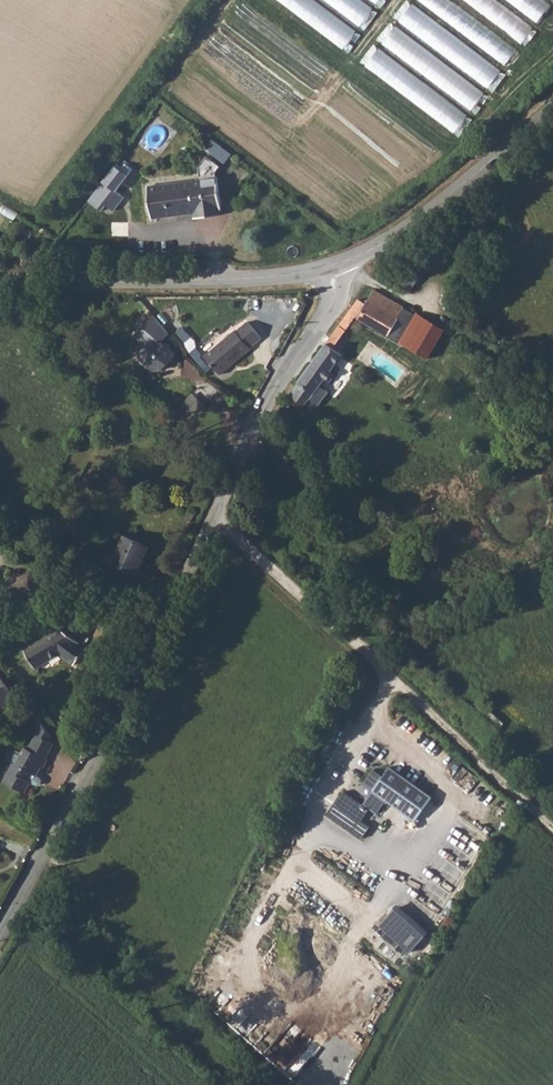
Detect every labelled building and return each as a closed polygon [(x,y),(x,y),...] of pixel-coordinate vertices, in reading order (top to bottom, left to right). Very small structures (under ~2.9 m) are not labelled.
[(535,25),(499,0),(465,0),(518,37),(513,45),(497,34),(497,33),(462,8),(459,12),(454,8),(457,3),(453,0),(417,0),(505,62),(519,43),(521,45),(535,25)] [(552,10),(552,1),(551,0),(511,0),(545,22),(552,10)] [(227,150),(211,138),(205,146),(221,158),(227,150)] [(131,173),(114,162),(87,202),(100,211),(104,205),(114,212),(125,197),(118,192),(131,173)] [(206,211),(207,217),(220,215),(219,210),(221,209),(217,177),(147,187),(152,219),(194,213),(206,211)] [(411,266),(401,282),(413,288),(422,273),(411,266)] [(353,300),(334,328),(343,334),(355,316),(398,342),(416,315),(396,302),(386,316),(364,301),(362,304),(353,300)] [(168,340),(153,322),(135,339),(146,351),(137,360),(152,375),(158,375),(172,361),(160,348),(168,340)] [(202,359),(216,374),(227,364),(230,366),(247,350),(246,348),(258,337),(244,323),(233,333),(232,331),(202,359)] [(307,369),(285,401),(300,411),(306,403),(313,409),(324,394),(317,388),(322,382),(327,386),(333,377),(328,373),(340,355),(331,349),(323,344),(307,369)] [(121,540),(109,568),(132,577),(145,550),(121,540)] [(53,655),(55,656),(72,642),(53,628),(18,650),(30,669),(53,655)] [(72,642),(55,656),(70,667),(82,651),(72,644),(74,643),(72,642)] [(24,778),(21,777),(25,771),(30,773),(35,765),(36,766),(40,758),(38,757),(46,742),(41,739),(43,735),(33,721),(27,732),(29,733),(21,748),(17,746),(9,762),(5,761),(0,771),(0,781),(17,790),(24,778)] [(431,801),(388,771),(382,780),(373,774),(363,787),(366,803),(363,807),(376,817),(386,804),(415,824),(431,801)] [(399,902),(379,923),(410,952),(430,931),(399,902)]
